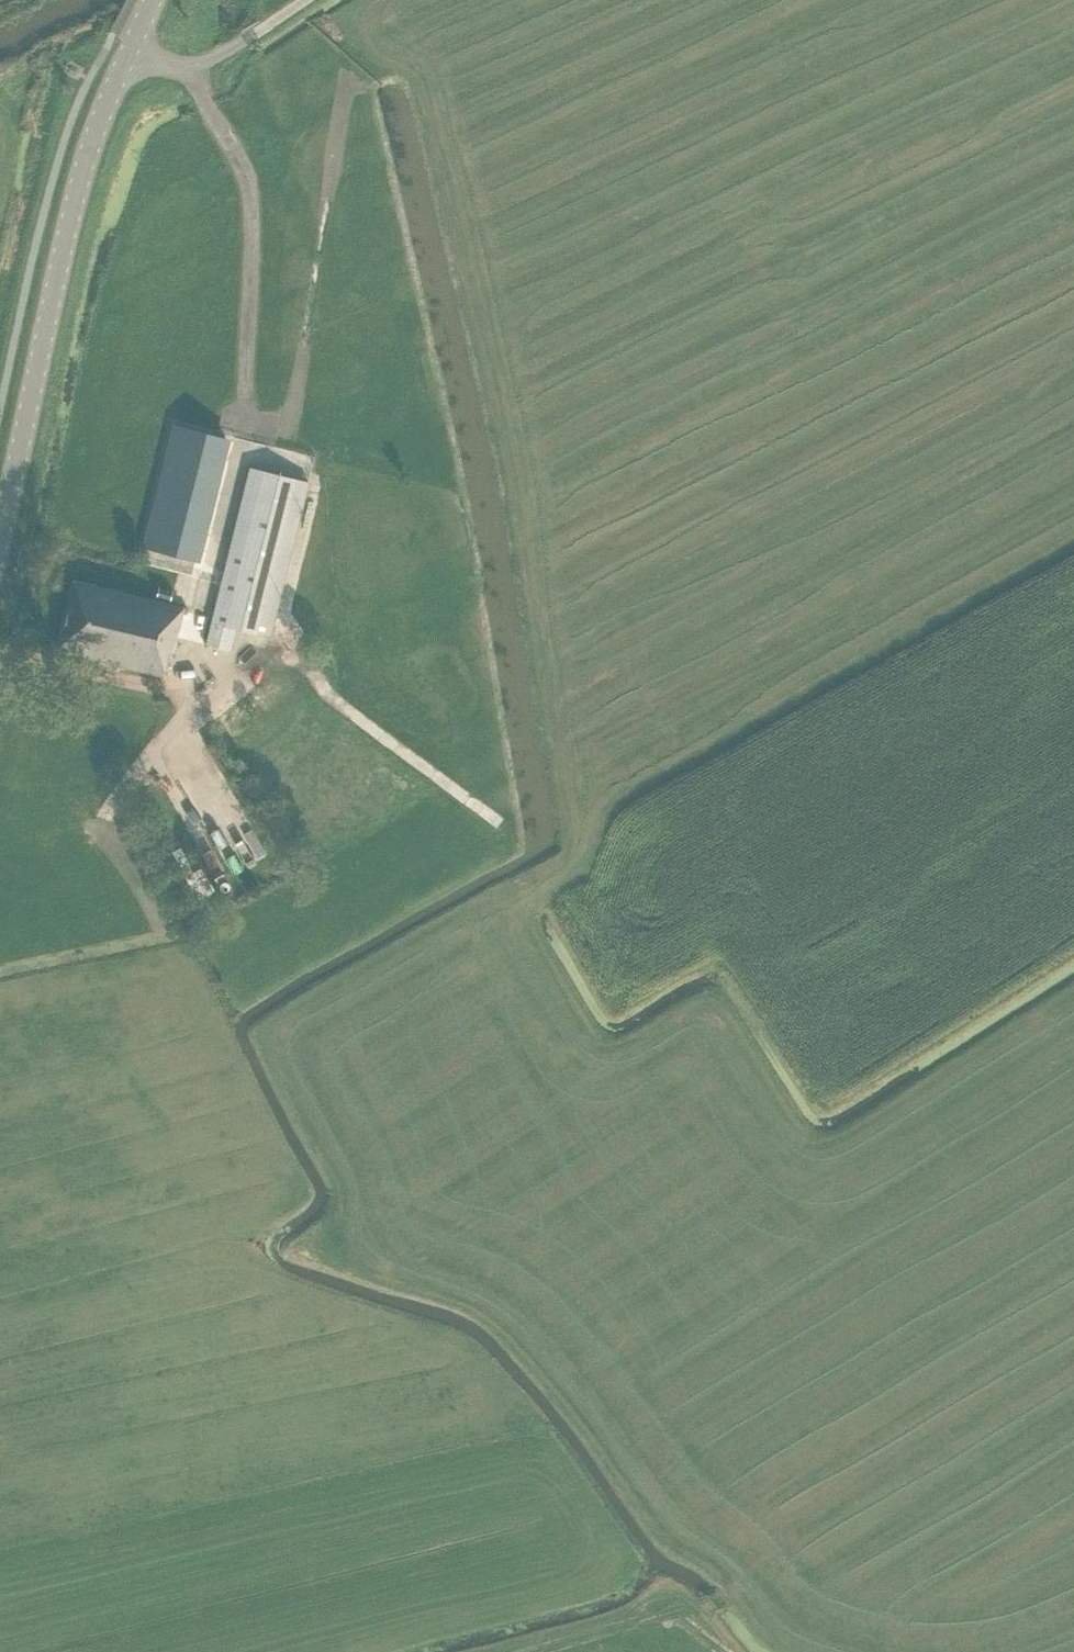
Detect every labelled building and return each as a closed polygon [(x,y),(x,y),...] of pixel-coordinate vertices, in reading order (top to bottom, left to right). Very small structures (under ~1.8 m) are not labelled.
[(143,548),(195,561),(225,437),(173,425),(143,548)] [(237,629),(270,638),(310,482),(249,467),(205,644),(231,651),(237,629)] [(171,656),(183,608),(169,604),(173,590),(159,587),(155,601),(76,581),(58,649),(164,676),(169,655),(171,656)]
